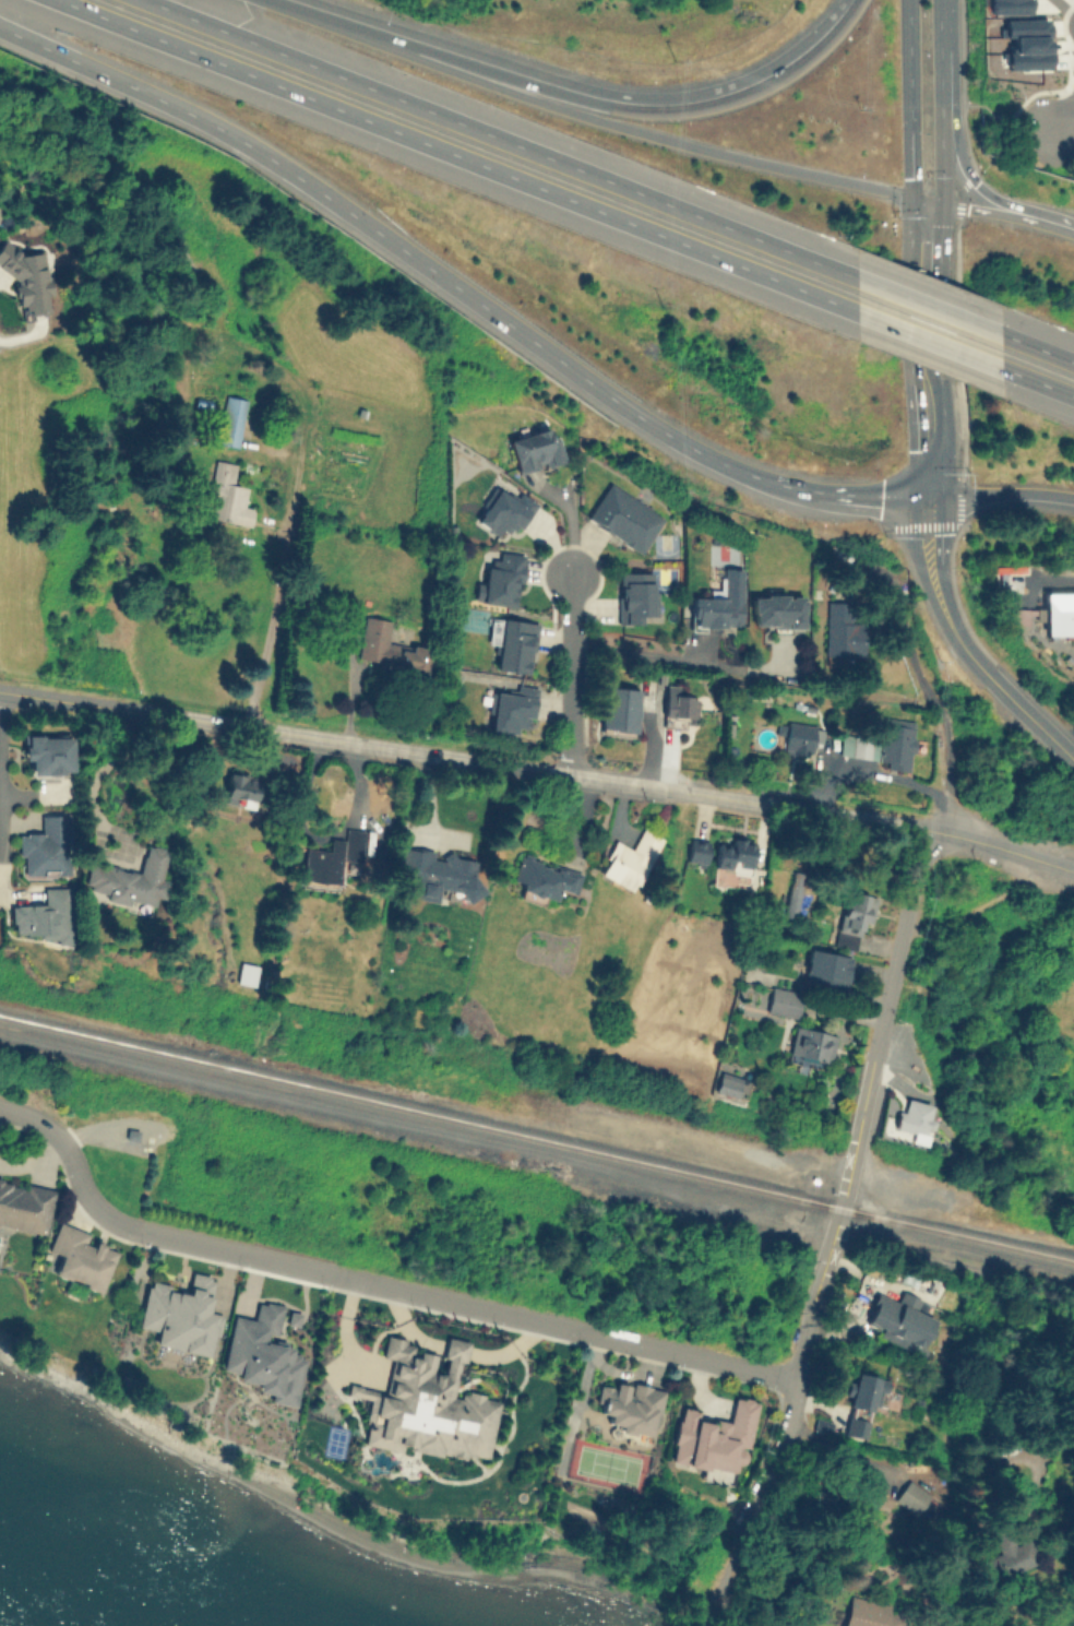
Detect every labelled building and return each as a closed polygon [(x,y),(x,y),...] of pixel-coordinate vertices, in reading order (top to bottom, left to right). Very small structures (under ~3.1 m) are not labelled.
[(988,13),(988,0),(1028,0),(1028,8),(1027,8),(1027,13),(988,13)] [(216,441),(236,446),(246,399),(225,394),(216,441)] [(506,438),(516,473),(562,461),(552,426),(506,438)] [(231,484),(236,463),(212,459),(201,517),(248,525),(251,507),(242,506),(246,486),(231,484)] [(584,519),(640,553),(663,515),(608,480),(584,519)] [(474,521),(499,537),(506,525),(516,532),(536,501),(517,489),(513,498),(496,487),(474,521)] [(523,554),(498,551),(498,561),(486,560),(484,582),(475,581),(473,602),(517,606),(523,554)] [(741,567),(720,566),(719,589),(706,589),(705,596),(690,596),(689,627),(739,628),(741,567)] [(617,622),(643,622),(643,615),(655,615),(655,571),(617,571),(617,622)] [(750,627),(801,627),(801,594),(750,594),(750,627)] [(862,656),(862,622),(849,621),(849,601),(825,601),(824,656),(862,656)] [(356,658),(425,672),(429,649),(386,640),(390,619),(365,615),(356,658)] [(529,674),(536,621),(490,615),(487,642),(498,644),(494,668),(529,674)] [(535,686),(515,684),(514,693),(493,691),(489,729),(515,733),(516,726),(530,727),(535,686)] [(600,727),(632,732),(637,689),(606,685),(600,727)] [(663,724),(695,724),(695,695),(680,695),(680,685),(663,685),(663,724)] [(907,770),(915,721),(882,716),(879,739),(835,733),(832,753),(885,761),(884,768),(907,770)] [(822,725),(779,720),(778,733),(786,734),(783,751),(809,756),(810,743),(819,745),(822,725)] [(22,760),(27,760),(27,773),(69,773),(70,734),(22,734),(22,760)] [(220,802),(250,807),(255,776),(227,771),(220,802)] [(69,874),(68,812),(40,814),(40,832),(19,832),(19,875),(69,874)] [(341,860),(361,861),(362,825),(338,824),(338,839),(342,840),(341,860)] [(633,891),(660,835),(643,827),(632,848),(614,840),(597,873),(633,891)] [(683,858),(702,865),(709,843),(692,836),(683,858)] [(748,873),(752,840),(727,836),(726,844),(716,843),(713,867),(748,873)] [(327,850),(302,847),(299,885),(338,888),(341,861),(347,861),(348,840),(329,838),(327,850)] [(139,873),(88,862),(83,887),(105,892),(104,899),(135,906),(134,910),(148,913),(153,897),(164,899),(168,879),(159,878),(166,848),(145,844),(139,873)] [(405,882),(469,893),(475,859),(410,848),(405,882)] [(513,879),(523,882),(520,890),(554,901),(558,888),(574,893),(581,870),(520,853),(513,879)] [(793,922),(803,873),(791,870),(781,919),(793,922)] [(43,903),(10,903),(10,934),(52,933),(52,943),(71,942),(71,886),(43,886),(43,903)] [(869,924),(875,897),(847,890),(834,943),(855,948),(860,922),(869,924)] [(802,983),(846,989),(850,954),(807,949),(802,983)] [(253,984),(255,964),(239,962),(236,982),(253,984)] [(797,1016),(800,990),(769,987),(766,1012),(797,1016)] [(788,1057),(830,1063),(834,1032),(792,1026),(788,1057)] [(739,1076),(717,1071),(713,1092),(735,1096),(739,1076)] [(926,1136),(931,1103),(905,1099),(903,1111),(896,1109),(893,1131),(926,1136)] [(0,1179),(0,1225),(46,1234),(55,1189),(0,1179)] [(100,1292),(116,1249),(87,1238),(90,1233),(58,1221),(47,1248),(60,1254),(52,1273),(100,1292)] [(207,1355),(212,1333),(217,1333),(220,1314),(206,1312),(214,1275),(191,1271),(187,1293),(169,1290),(170,1283),(146,1279),(138,1326),(155,1329),(153,1344),(207,1355)] [(878,1334),(920,1356),(926,1346),(919,1344),(932,1318),(914,1309),(918,1298),(900,1290),(895,1301),(876,1292),(862,1320),(880,1329),(878,1334)] [(294,1407),(268,1401),(270,1393),(254,1390),(255,1384),(235,1379),(237,1373),(220,1369),(232,1316),(252,1320),(256,1299),(282,1306),(275,1333),(265,1331),(263,1341),(293,1348),(290,1355),(305,1358),(294,1407)] [(285,1324),(297,1327),(300,1313),(288,1310),(285,1324)] [(488,1457),(499,1399),(456,1391),(465,1340),(448,1337),(440,1373),(432,1370),(435,1354),(413,1350),(414,1341),(385,1336),(381,1356),(391,1357),(384,1391),(348,1385),(347,1393),(370,1398),(362,1440),(464,1460),(465,1452),(488,1457)] [(844,1403),(875,1412),(885,1379),(854,1369),(844,1403)] [(660,1389),(613,1378),(612,1387),(599,1384),(593,1411),(607,1414),(605,1422),(617,1424),(614,1433),(649,1440),(660,1389)] [(756,1400),(733,1396),(729,1422),(697,1416),(699,1409),(678,1405),(668,1461),(730,1472),(732,1462),(744,1464),(756,1400)] [(867,1421),(848,1416),(843,1435),(863,1440),(867,1421)] [(829,1433),(831,1423),(815,1419),(812,1430),(829,1433)] [(927,1494),(906,1479),(892,1498),(911,1514),(927,1494)] [(1036,1560),(1025,1538),(1010,1544),(1004,1534),(990,1542),(995,1553),(975,1563),(986,1585),(1036,1560)] [(903,1615),(886,1612),(887,1603),(847,1595),(841,1625),(900,1625),(903,1615)]
